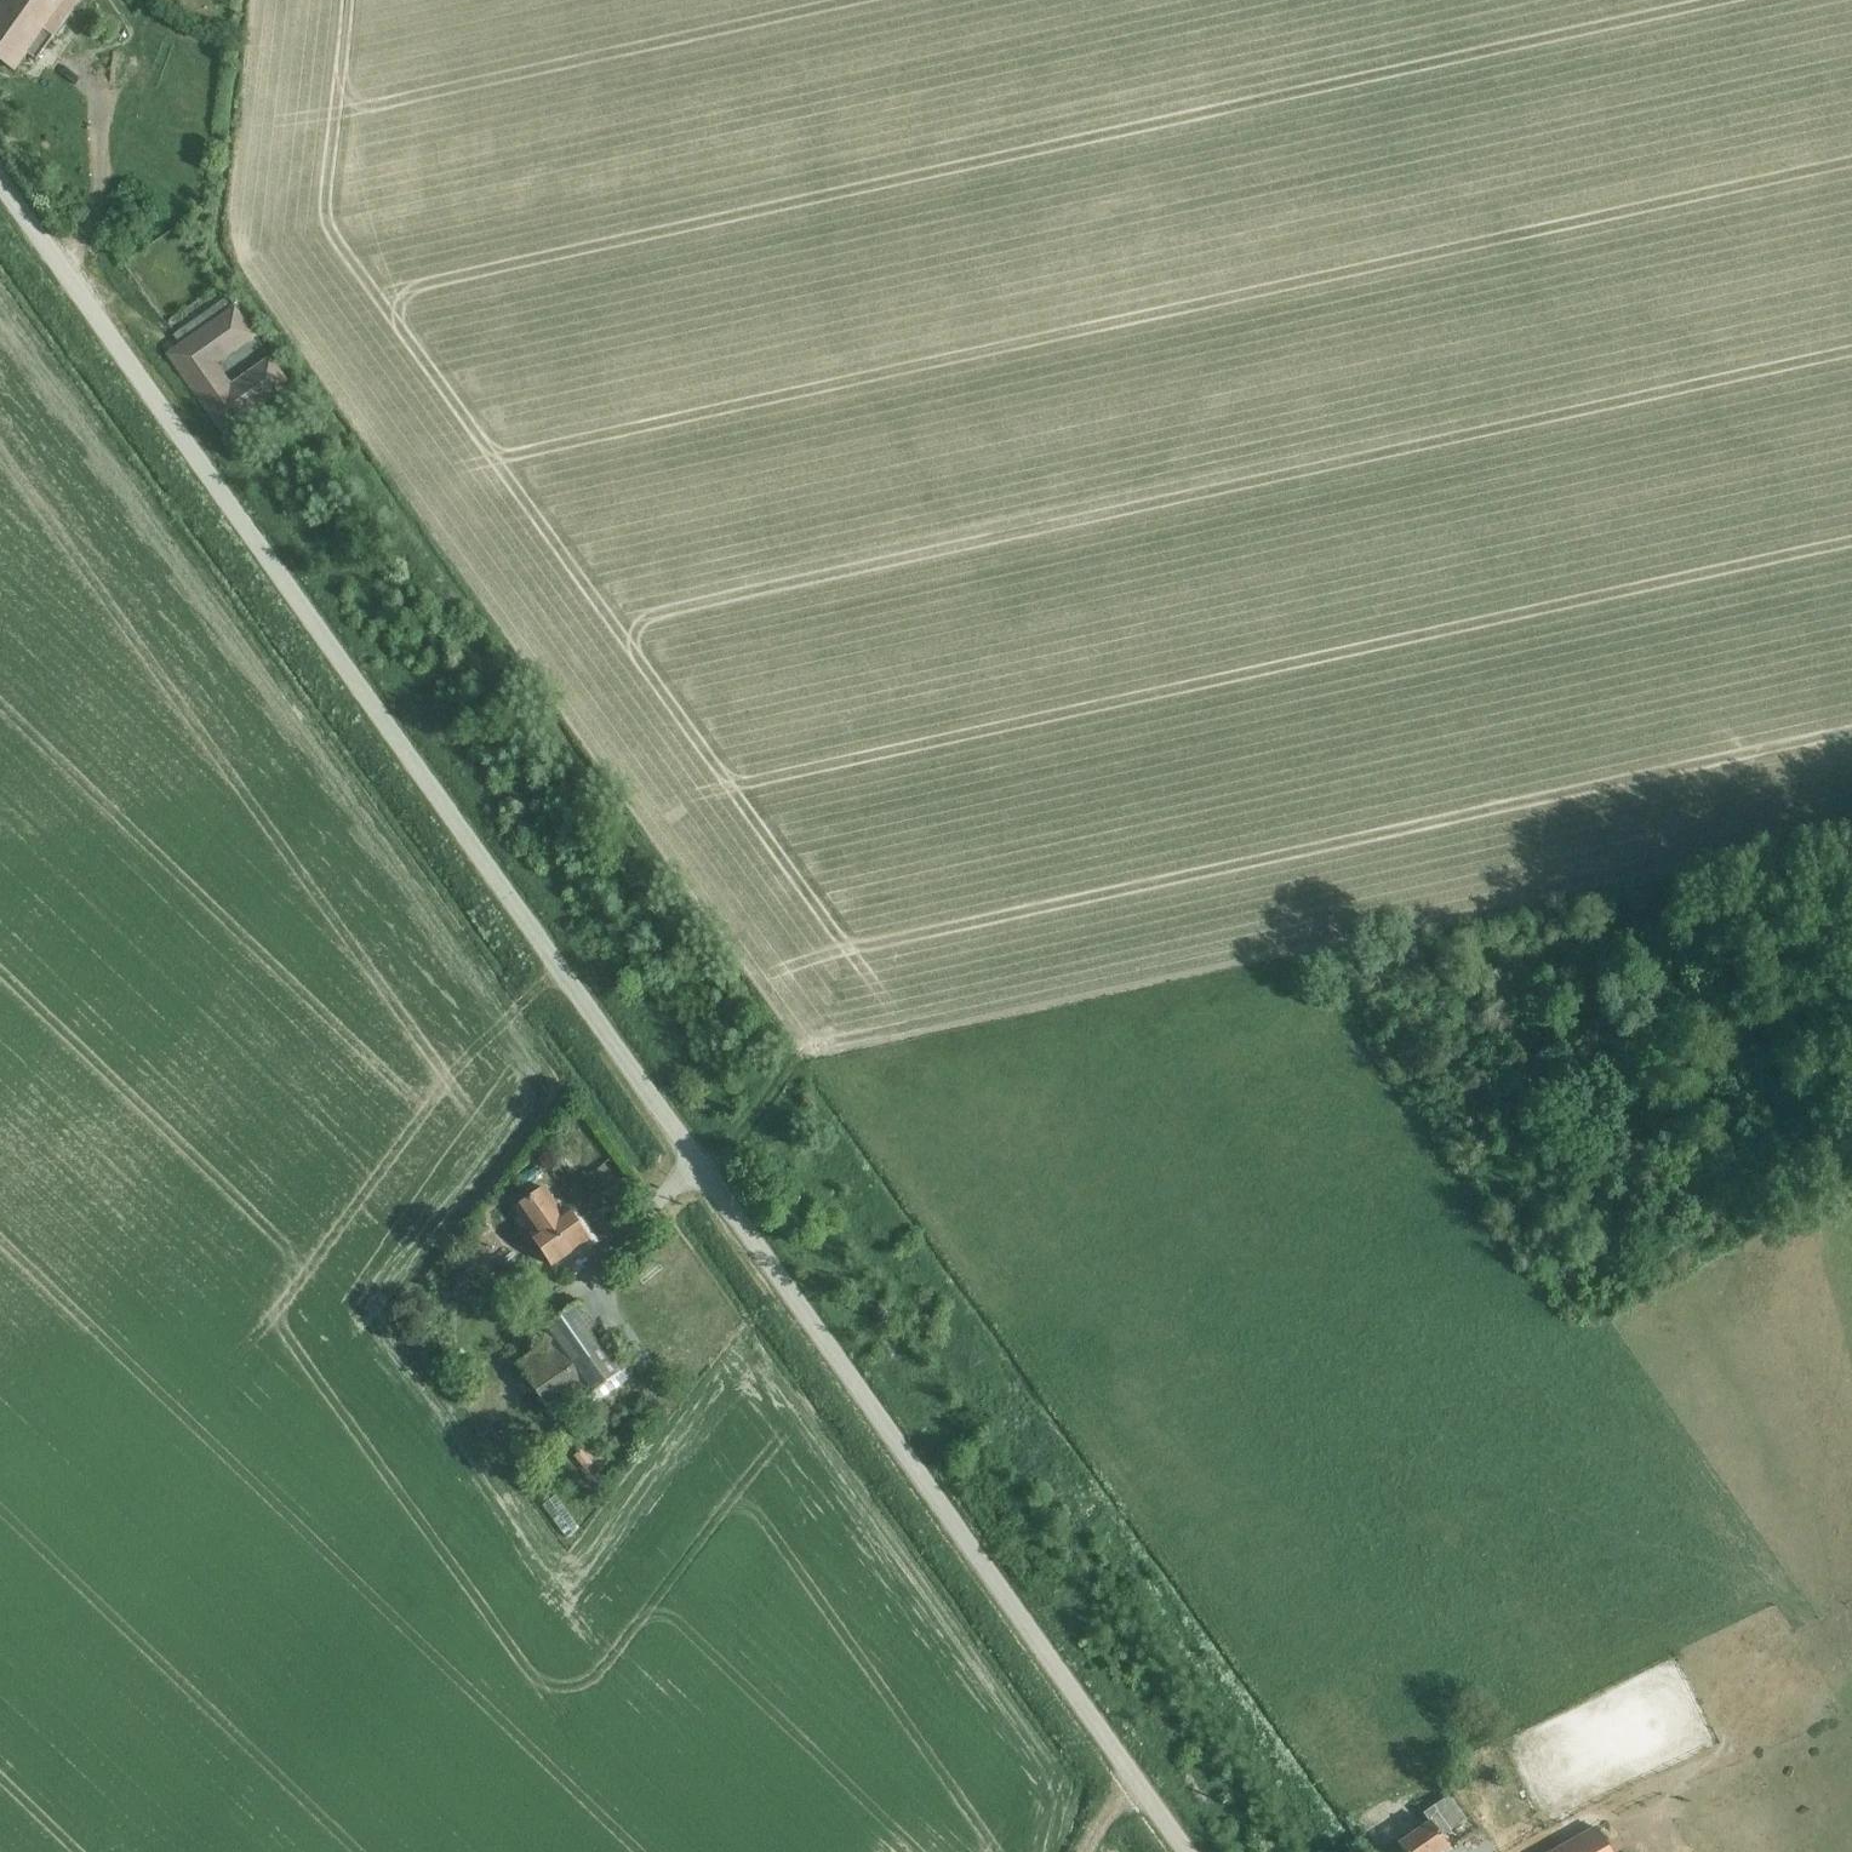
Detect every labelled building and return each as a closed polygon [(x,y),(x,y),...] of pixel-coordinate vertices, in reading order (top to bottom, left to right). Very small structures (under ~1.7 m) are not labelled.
[(14,69),(15,70),(27,53),(36,60),(79,0),(4,0),(0,6),(0,59),(14,69)] [(173,366),(221,434),(292,382),(237,304),(234,306),(228,296),(172,335),(188,355),(173,366)] [(560,1212),(544,1189),(515,1208),(544,1251),(543,1251),(552,1264),(587,1241),(565,1209),(560,1212)] [(553,1421),(625,1369),(577,1302),(538,1330),(546,1340),(513,1364),(553,1421)] [(573,1457),(584,1470),(591,1464),(580,1451),(573,1457)] [(579,1527),(556,1495),(543,1504),(565,1536),(579,1527)] [(1465,1820),(1448,1795),(1423,1813),(1429,1821),(1397,1843),(1403,1851),(1440,1851),(1448,1846),(1442,1837),(1465,1820)] [(1620,1815),(1554,1851),(1639,1851),(1620,1815)]
